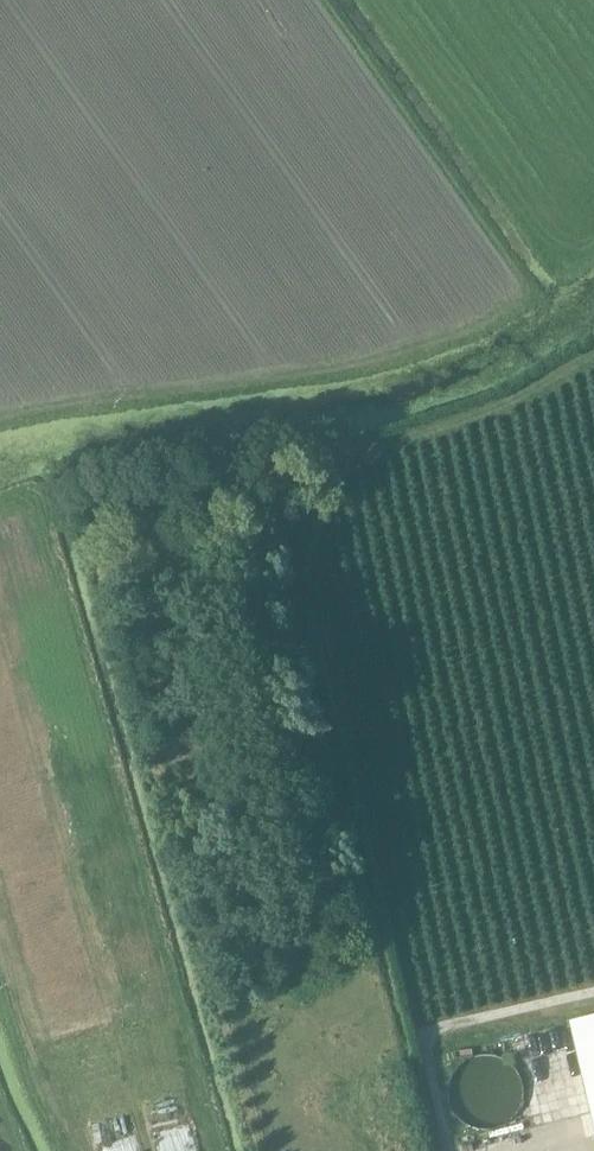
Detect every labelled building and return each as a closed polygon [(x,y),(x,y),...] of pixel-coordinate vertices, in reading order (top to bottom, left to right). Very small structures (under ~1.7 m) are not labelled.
[(570,1022),(593,1121),(593,1016),(570,1022)]
